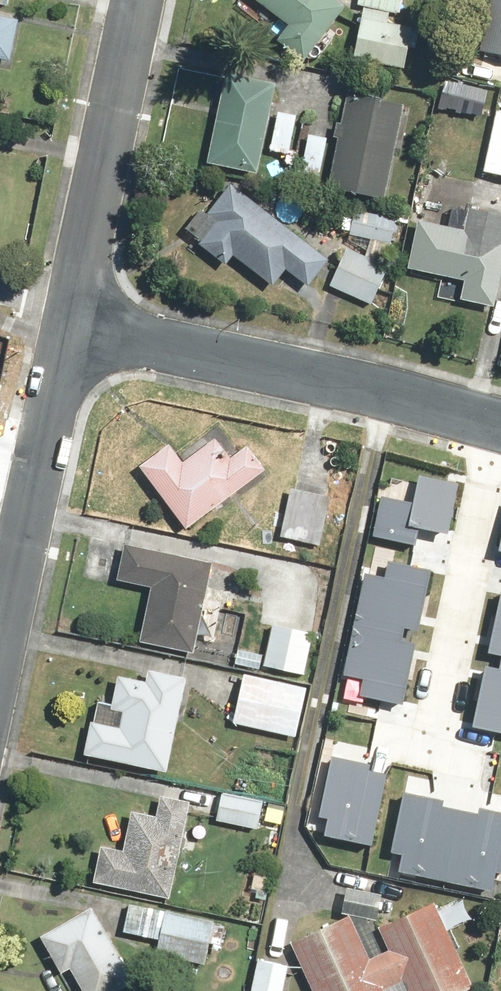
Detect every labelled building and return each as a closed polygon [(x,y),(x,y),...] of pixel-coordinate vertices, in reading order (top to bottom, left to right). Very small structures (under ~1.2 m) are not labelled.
[(332,0),(252,0),(285,23),(271,43),(297,61),(337,4),(332,0)] [(403,68),(410,25),(397,23),(400,0),(355,0),(345,59),(403,68)] [(468,59),(500,67),(500,0),(481,0),(468,59)] [(5,61),(20,64),(27,22),(0,17),(0,89),(5,61)] [(272,80),(220,69),(199,161),(251,172),(272,80)] [(396,104),(336,94),(319,190),(380,200),(396,104)] [(488,109),(477,171),(500,175),(500,112),(488,109)] [(294,115),(275,111),(266,151),(285,156),(294,115)] [(315,177),(321,137),(297,133),(291,174),(315,177)] [(322,259),(228,182),(201,215),(196,211),(178,233),(220,267),(229,255),(267,286),(280,269),(301,285),(322,259)] [(410,223),(401,271),(457,281),(453,303),(491,310),(500,254),(500,245),(495,244),(500,215),(466,209),(462,232),(410,223)] [(339,216),(337,229),(345,231),(345,235),(395,243),(398,220),(348,212),(347,217),(339,216)] [(348,248),(326,284),(364,307),(386,271),(348,248)] [(168,441),(133,466),(179,530),(261,471),(243,447),(228,458),(213,437),(182,460),(168,441)] [(417,539),(421,520),(448,525),(458,475),(420,467),(414,498),(381,492),(373,531),(417,539)] [(326,495),(284,489),(277,540),(319,546),(326,495)] [(189,654),(206,563),(122,548),(115,586),(145,592),(136,645),(189,654)] [(389,555),(385,572),(366,568),(346,669),(365,673),(362,691),(403,699),(415,638),(404,636),(407,622),(417,624),(429,563),(389,555)] [(472,720),(500,725),(500,587),(498,587),(487,646),(498,648),(496,660),(484,658),(472,720)] [(241,613),(219,610),(216,639),(238,641),(241,613)] [(306,634),(268,628),(261,667),(300,674),(306,634)] [(161,772),(179,678),(142,671),(139,685),(111,679),(105,710),(119,712),(116,728),(86,723),(79,756),(161,772)] [(304,684),(234,675),(228,724),(297,733),(304,684)] [(322,828),(371,838),(385,765),(371,762),(372,757),(331,749),(319,810),(326,812),(322,828)] [(390,844),(403,847),(400,865),(493,884),(497,865),(500,866),(500,806),(478,802),(477,807),(442,800),(443,795),(401,787),(390,844)] [(260,802),(214,795),(210,820),(256,827),(260,802)] [(165,899),(180,801),(151,796),(148,817),(123,813),(117,852),(93,848),(87,887),(165,899)] [(441,910),(439,905),(380,928),(389,950),(364,959),(346,915),(285,940),(306,990),(460,990),(472,986),(449,928),(466,921),(459,903),(441,910)] [(224,922),(124,904),(118,935),(154,941),(151,958),(202,967),(206,942),(220,944),(224,922)] [(86,908),(34,940),(53,972),(62,967),(77,990),(102,990),(128,975),(86,908)] [(251,958),(245,990),(279,990),(284,964),(251,958)]
